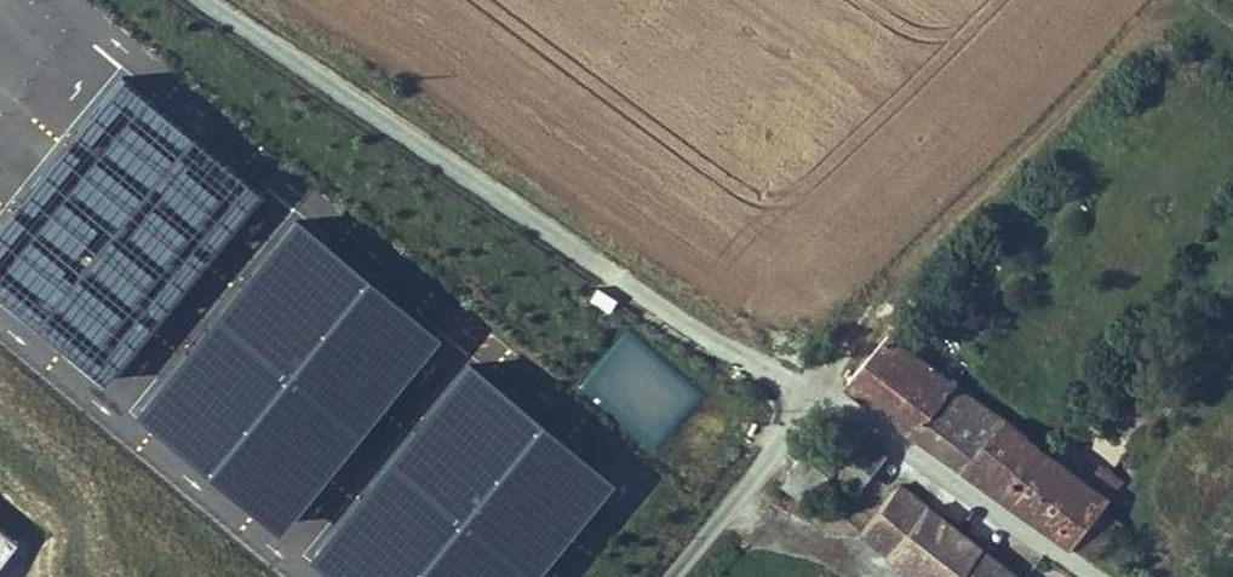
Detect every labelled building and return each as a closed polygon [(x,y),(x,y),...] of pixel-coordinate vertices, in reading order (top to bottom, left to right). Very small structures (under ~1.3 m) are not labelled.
[(206,466),(330,468),(438,328),(292,217),(139,415),(206,466)] [(582,387),(653,450),(701,398),(630,334),(582,387)] [(892,343),(881,335),(835,387),(888,423),(929,370),(892,343)] [(450,470),(626,473),(462,364),(392,469),(450,470)] [(952,387),(929,370),(888,423),(912,440),(952,387)] [(977,405),(952,387),(912,440),(971,484),(1011,430),(977,405)] [(1036,449),(1011,430),(971,484),(996,502),(1036,449)] [(803,493),(815,502),(828,484),(831,487),(838,478),(852,488),(879,454),(851,434),(803,493)] [(1091,486),(1036,449),(996,502),(1068,555),(1110,498),(1122,482),(1104,469),(1091,486)] [(608,474),(378,469),(307,565),(324,576),(532,576),(608,474)] [(979,542),(895,478),(858,526),(925,576),(952,576),(979,542)] [(803,493),(789,483),(783,491),(808,510),(815,502),(803,493)] [(1131,514),(1110,498),(1068,555),(1090,571),(1131,514)] [(16,528),(0,515),(0,546),(16,528)] [(1025,575),(979,542),(952,576),(1023,576),(1025,575)]
